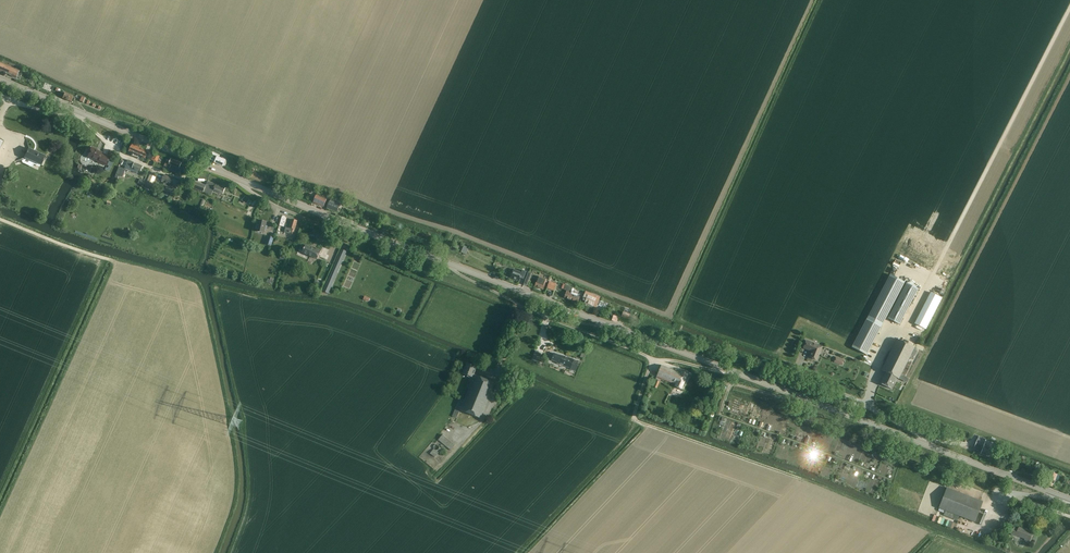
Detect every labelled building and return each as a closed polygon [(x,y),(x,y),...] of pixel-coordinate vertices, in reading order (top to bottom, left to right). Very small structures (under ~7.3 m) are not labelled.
[(18,73),(18,72),(0,63),(0,71),(16,78),(18,73)] [(70,102),(72,98),(72,97),(64,93),(62,98),(70,102)] [(132,145),(129,151),(145,157),(148,151),(148,150),(132,144),(132,145)] [(97,151),(97,150),(91,148),(90,150),(89,150),(88,150),(87,153),(87,154),(88,154),(87,157),(91,159),(91,160),(94,161),(95,159),(98,161),(97,162),(106,166),(109,158),(101,155),(102,153),(97,151)] [(41,166),(45,156),(29,149),(25,159),(41,166)] [(222,159),(219,157),(220,156),(213,153),(210,160),(215,162),(215,163),(223,166),(226,160),(226,159),(222,158),(222,159)] [(179,169),(181,163),(171,159),(169,164),(168,164),(167,167),(170,168),(171,166),(179,169)] [(140,173),(143,167),(128,161),(126,166),(132,169),(140,173)] [(176,190),(180,181),(164,175),(162,182),(164,183),(163,185),(176,190)] [(150,191),(153,184),(147,181),(144,188),(150,191)] [(203,192),(206,185),(196,181),(193,188),(203,192)] [(223,194),(225,188),(207,181),(206,184),(214,188),(213,190),(223,194)] [(324,206),(326,201),(326,200),(316,196),(313,201),(324,206)] [(337,213),(340,205),(341,203),(331,198),(327,208),(337,213)] [(295,230),(297,221),(291,219),(290,225),(286,224),(284,232),(292,235),(294,229),(295,230)] [(257,224),(255,229),(257,229),(256,231),(264,233),(265,231),(266,231),(267,226),(266,226),(267,222),(259,220),(258,224),(257,224)] [(271,247),(274,238),(267,236),(265,245),(271,247)] [(305,246),(302,244),(299,248),(303,250),(302,252),(314,258),(315,257),(317,259),(321,251),(316,249),(315,250),(305,245),(305,246)] [(466,255),(469,248),(464,246),(461,252),(466,255)] [(328,294),(346,251),(341,249),(333,267),(323,291),(328,294)] [(521,273),(513,270),(510,278),(519,281),(520,278),(524,279),(526,272),(522,270),(521,273)] [(867,318),(852,347),(866,355),(882,325),(904,282),(890,275),(867,318)] [(546,281),(538,278),(537,281),(534,286),(543,290),(546,281)] [(554,291),(557,285),(549,282),(547,288),(554,291)] [(899,325),(918,289),(906,283),(887,318),(899,325)] [(570,294),(571,292),(573,288),(566,285),(564,290),(567,290),(564,298),(572,301),(574,296),(570,294)] [(597,305),(600,297),(598,296),(584,291),(583,294),(584,294),(582,300),(585,301),(585,303),(593,306),(594,304),(597,305)] [(574,296),(572,301),(578,303),(580,298),(578,297),(579,295),(571,292),(570,294),(574,296)] [(926,329),(942,298),(931,292),(914,324),(926,329)] [(886,372),(880,383),(891,389),(896,378),(899,379),(901,375),(908,361),(910,362),(911,358),(912,359),(916,351),(914,349),(914,348),(897,339),(881,370),(886,372)] [(817,361),(823,347),(807,341),(804,348),(813,351),(810,358),(817,361)] [(566,358),(554,353),(551,360),(557,362),(556,363),(569,368),(573,359),(566,357),(566,358)] [(842,366),(844,360),(836,357),(834,362),(842,366)] [(575,371),(579,363),(573,361),(570,369),(575,371)] [(474,375),(477,367),(467,363),(464,369),(463,369),(462,373),(463,373),(463,374),(468,376),(467,377),(470,378),(469,380),(472,381),(464,400),(460,399),(458,403),(452,417),(457,418),(460,410),(480,418),(494,383),(474,375)] [(680,373),(661,365),(656,377),(675,384),(674,387),(682,389),(688,374),(681,372),(680,373)] [(451,451),(455,446),(442,435),(438,440),(451,451)] [(989,457),(991,450),(988,449),(989,445),(984,444),(984,443),(977,440),(974,447),(982,449),(981,450),(980,450),(979,453),(980,454),(989,457)] [(1053,487),(1054,484),(1058,475),(1051,472),(1046,485),(1053,487)] [(974,522),(983,501),(947,487),(939,508),(940,509),(939,511),(944,513),(943,515),(952,519),(954,514),(959,516),(974,522)] [(1033,532),(1020,527),(1019,529),(1014,528),(1011,535),(1016,537),(1017,536),(1025,539),(1024,540),(1029,542),(1033,532)]
